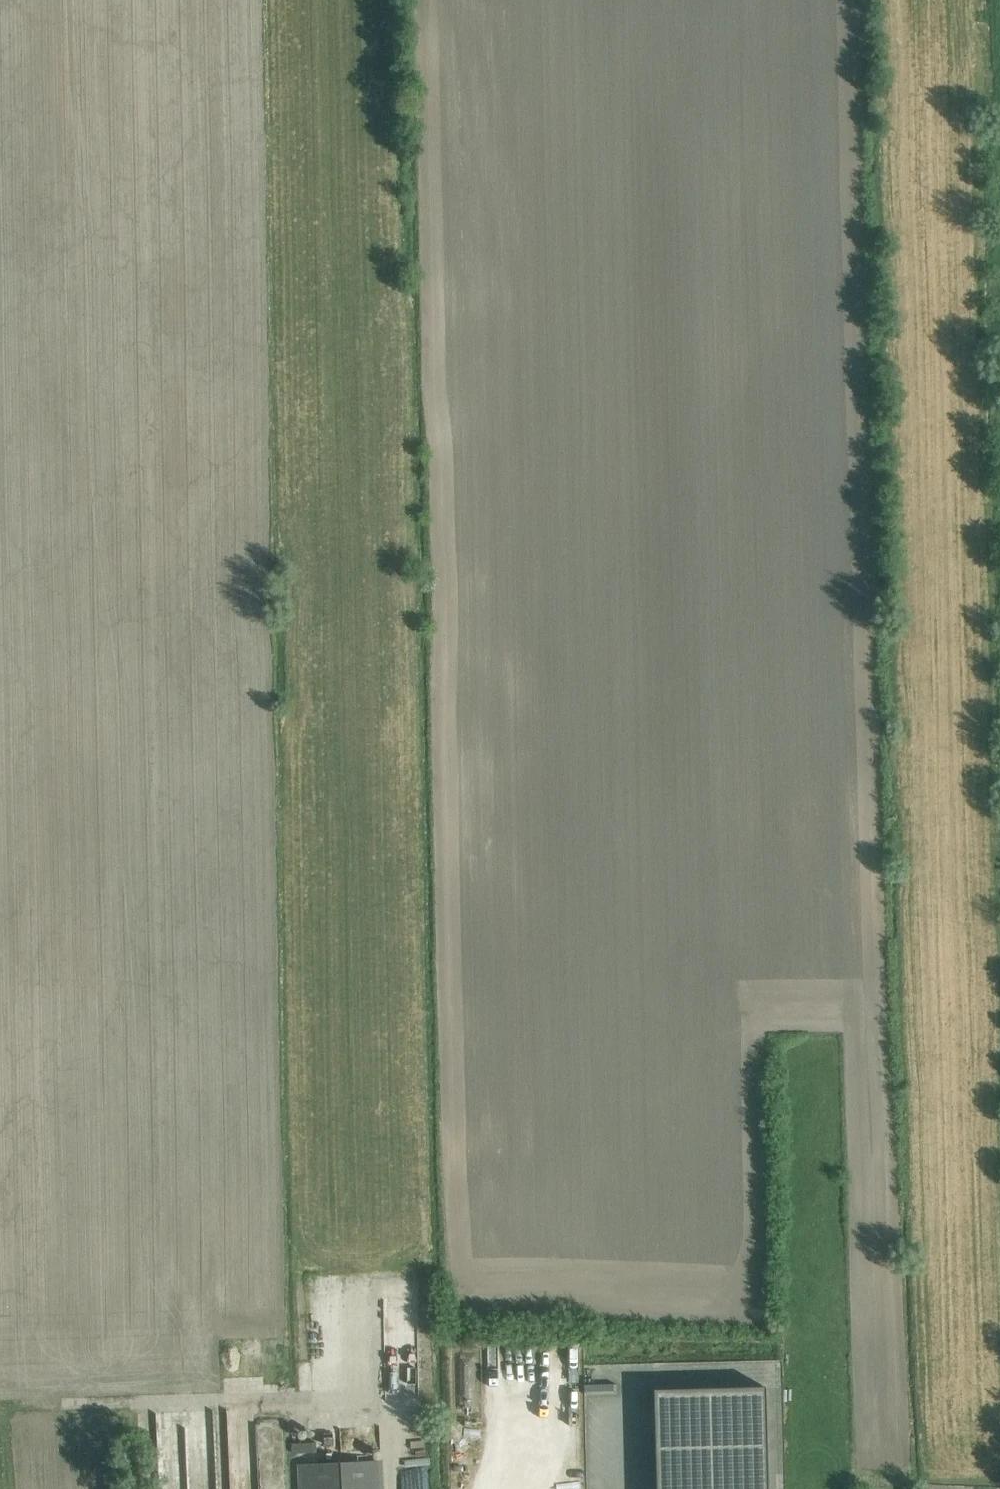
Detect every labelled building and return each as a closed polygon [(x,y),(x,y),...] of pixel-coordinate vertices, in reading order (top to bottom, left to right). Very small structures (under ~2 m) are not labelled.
[(415,1381),(416,1359),(407,1359),(408,1326),(392,1326),(392,1347),(393,1347),(392,1381),(415,1381)] [(764,1387),(654,1389),(656,1488),(767,1488),(764,1387)] [(216,1484),(185,1484),(185,1456),(163,1457),(163,1477),(181,1477),(181,1488),(216,1488),(216,1484)] [(381,1461),(298,1465),(299,1488),(383,1488),(381,1461)] [(401,1487),(410,1487),(410,1463),(401,1463),(401,1487)]
